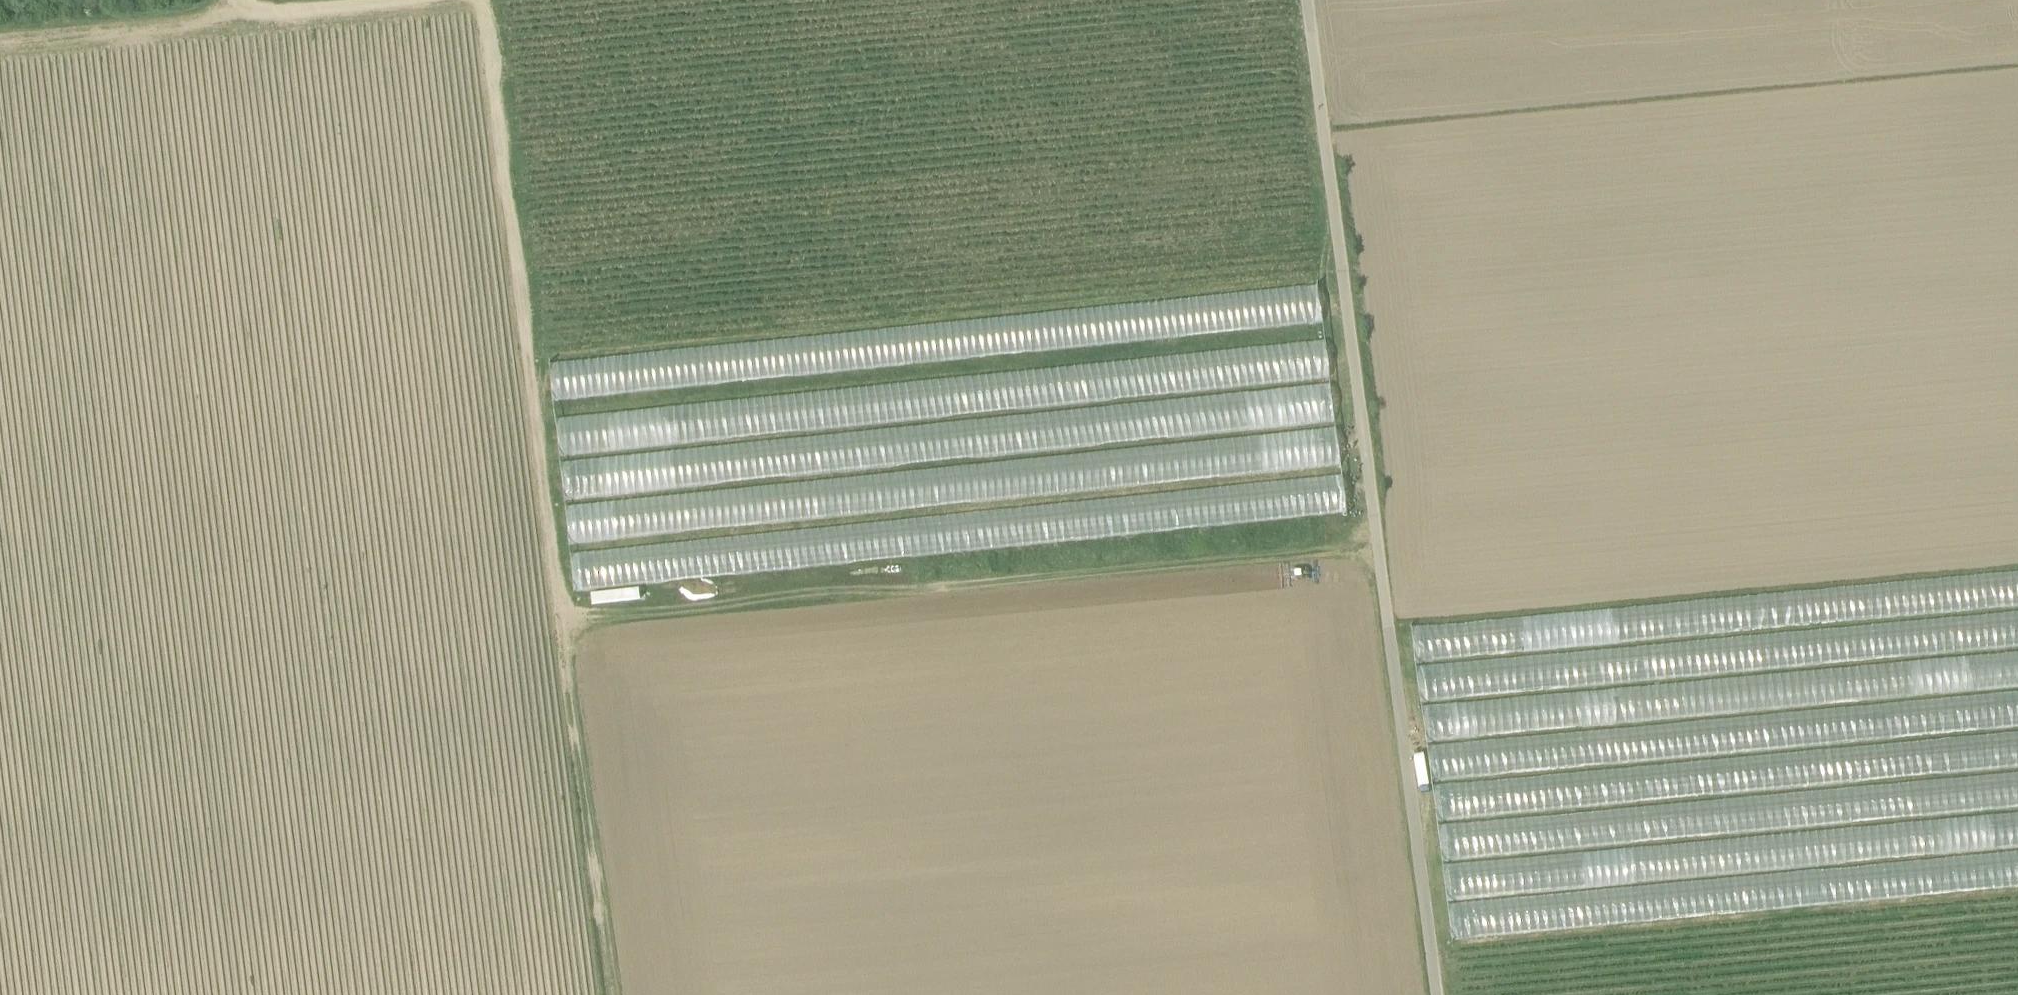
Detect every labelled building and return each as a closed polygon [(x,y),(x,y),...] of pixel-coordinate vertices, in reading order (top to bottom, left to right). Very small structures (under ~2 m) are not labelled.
[(626,559),(625,550),(569,555),(572,588),(625,584),(625,572),(614,572),(613,559),(626,559)] [(1416,649),(1430,645),(1426,631),(1411,635),(1416,649)] [(1611,712),(1610,695),(1515,699),(1516,712),(1499,713),(1500,730),(1617,725),(1616,711),(1611,712)] [(1670,767),(1667,772),(1676,777),(1680,777),(1680,784),(1693,792),(1761,794),(1771,778),(1765,774),(1766,772),(1817,773),(1811,782),(1841,783),(1847,774),(1854,774),(1864,759),(1861,757),(1776,755),(1772,761),(1750,760),(1746,765),(1760,774),(1743,774),(1740,778),(1733,774),(1733,788),(1724,782),(1725,782),(1725,769),(1670,767)]
